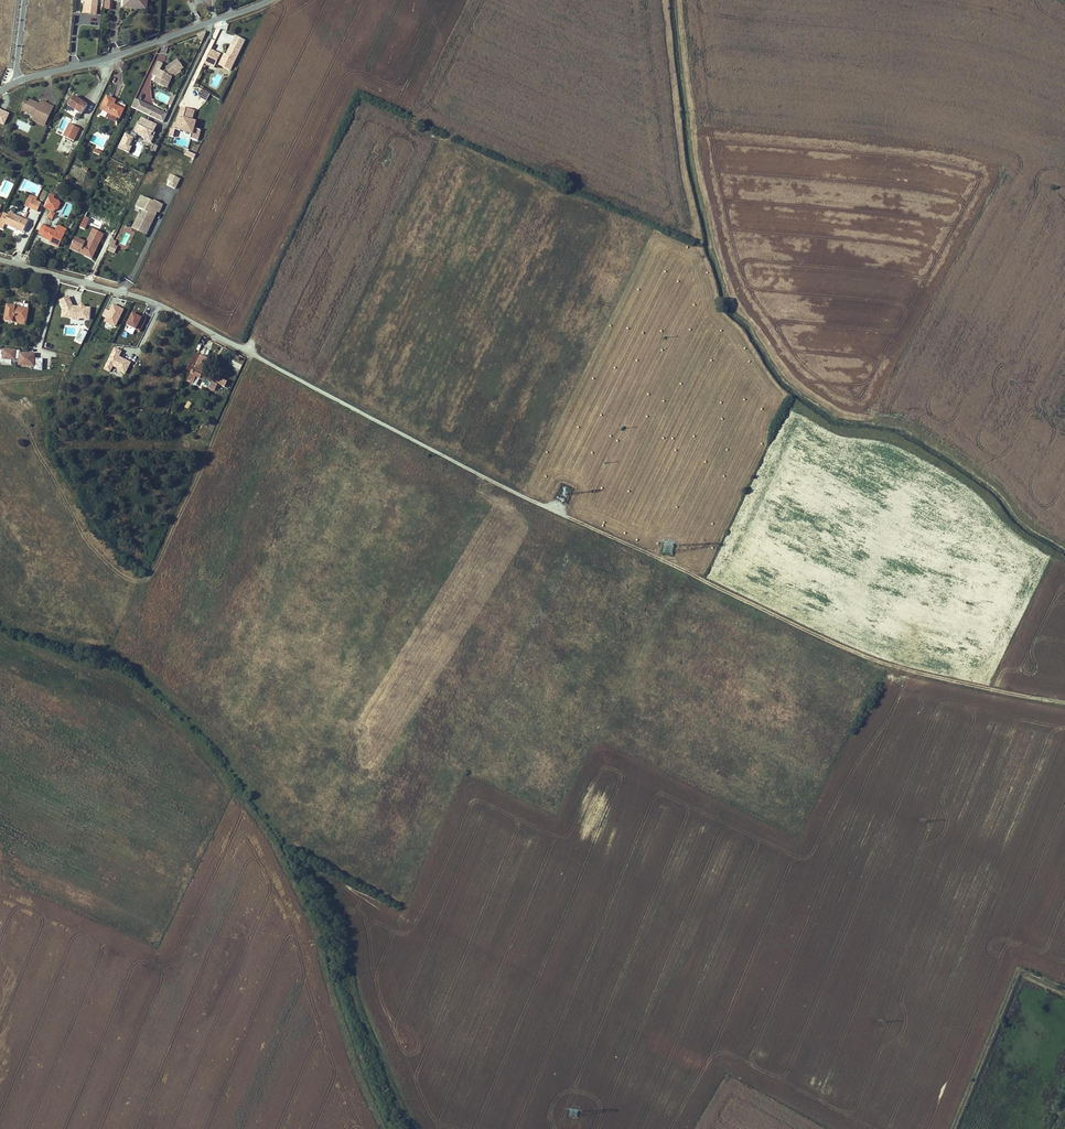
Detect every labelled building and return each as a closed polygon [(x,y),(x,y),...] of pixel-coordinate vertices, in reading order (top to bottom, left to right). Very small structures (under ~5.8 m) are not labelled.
[(98,0),(87,0),(87,4),(85,4),(84,4),(83,13),(90,14),(91,5),(97,6),(98,0)] [(112,9),(113,1),(104,0),(103,9),(112,9)] [(147,0),(124,0),(124,2),(121,2),(121,8),(124,8),(133,9),(133,7),(146,8),(147,0)] [(230,71),(240,49),(232,45),(227,55),(225,57),(224,56),(219,65),(230,71)] [(211,62),(216,52),(210,50),(204,63),(207,64),(209,61),(211,62)] [(214,68),(220,55),(216,52),(211,62),(209,61),(207,64),(214,68)] [(171,78),(171,76),(174,74),(175,76),(181,72),(180,70),(183,68),(177,60),(166,68),(167,69),(168,70),(164,73),(163,72),(160,71),(163,64),(158,62),(152,75),(156,77),(160,79),(158,84),(164,87),(166,82),(169,83),(171,78)] [(81,114),(87,106),(74,96),(68,105),(81,114)] [(119,118),(124,110),(113,105),(116,101),(107,96),(101,109),(108,113),(117,117),(119,118)] [(167,114),(135,99),(131,107),(163,122),(167,114)] [(49,118),(47,117),(48,115),(42,111),(45,103),(41,101),(39,104),(38,108),(35,107),(37,103),(30,100),(28,104),(25,102),(22,107),(24,107),(22,111),(31,115),(32,111),(35,113),(34,117),(33,118),(37,120),(37,121),(41,123),(42,122),(46,124),(49,118)] [(49,118),(54,107),(45,103),(42,111),(48,115),(47,117),(49,118)] [(190,139),(198,141),(201,130),(194,128),(196,120),(192,119),(195,110),(180,106),(174,128),(192,133),(190,139)] [(115,123),(117,117),(108,113),(106,118),(115,123)] [(154,124),(139,117),(134,133),(130,131),(128,135),(125,134),(118,148),(127,153),(130,148),(127,146),(132,137),(134,138),(136,134),(144,138),(143,140),(150,143),(152,136),(149,135),(154,124)] [(45,126),(46,124),(42,122),(41,123),(37,121),(37,120),(33,118),(32,120),(45,126)] [(74,141),(80,129),(69,124),(63,136),(74,141)] [(186,150),(184,155),(194,159),(196,154),(186,150)] [(178,179),(170,174),(167,180),(170,181),(168,186),(174,188),(178,179)] [(52,211),(55,204),(59,206),(60,204),(59,201),(54,199),(54,198),(54,196),(50,194),(44,207),(52,211)] [(37,212),(41,203),(36,201),(37,198),(31,195),(30,198),(32,199),(28,207),(37,212)] [(149,230),(153,221),(150,220),(155,211),(157,212),(159,212),(163,205),(154,200),(154,202),(153,203),(151,203),(152,201),(141,196),(136,207),(144,211),(141,215),(139,214),(135,223),(149,230)] [(28,221),(10,213),(8,215),(3,213),(0,220),(0,228),(3,229),(5,224),(14,228),(15,227),(24,231),(28,221)] [(149,230),(135,223),(132,228),(146,235),(149,230)] [(58,247),(66,229),(58,226),(56,230),(59,232),(59,233),(46,228),(42,226),(40,231),(44,233),(43,235),(42,237),(49,241),(50,240),(51,240),(51,241),(50,243),(58,247)] [(87,244),(76,239),(71,249),(93,259),(104,236),(93,230),(87,244)] [(114,253),(117,247),(114,246),(111,244),(108,250),(114,253)] [(90,320),(91,306),(71,304),(71,298),(61,297),(60,317),(90,320)] [(113,303),(109,310),(105,308),(101,315),(105,317),(103,321),(115,327),(124,309),(113,303)] [(26,321),(28,309),(23,308),(23,310),(21,309),(21,308),(7,306),(4,321),(12,322),(13,319),(26,321)] [(133,334),(135,330),(140,332),(147,318),(132,311),(123,330),(133,334)] [(75,341),(82,344),(87,331),(80,328),(75,341)] [(11,364),(12,360),(18,360),(18,367),(42,368),(43,358),(35,358),(35,351),(0,350),(0,363),(11,364)] [(204,370),(205,367),(204,366),(208,359),(200,355),(200,356),(194,354),(187,370),(192,372),(188,380),(193,383),(196,377),(200,379),(201,375),(206,377),(205,380),(212,383),(210,387),(215,390),(218,384),(224,387),(227,382),(220,379),(224,371),(218,369),(215,377),(208,374),(203,371),(204,370)]
